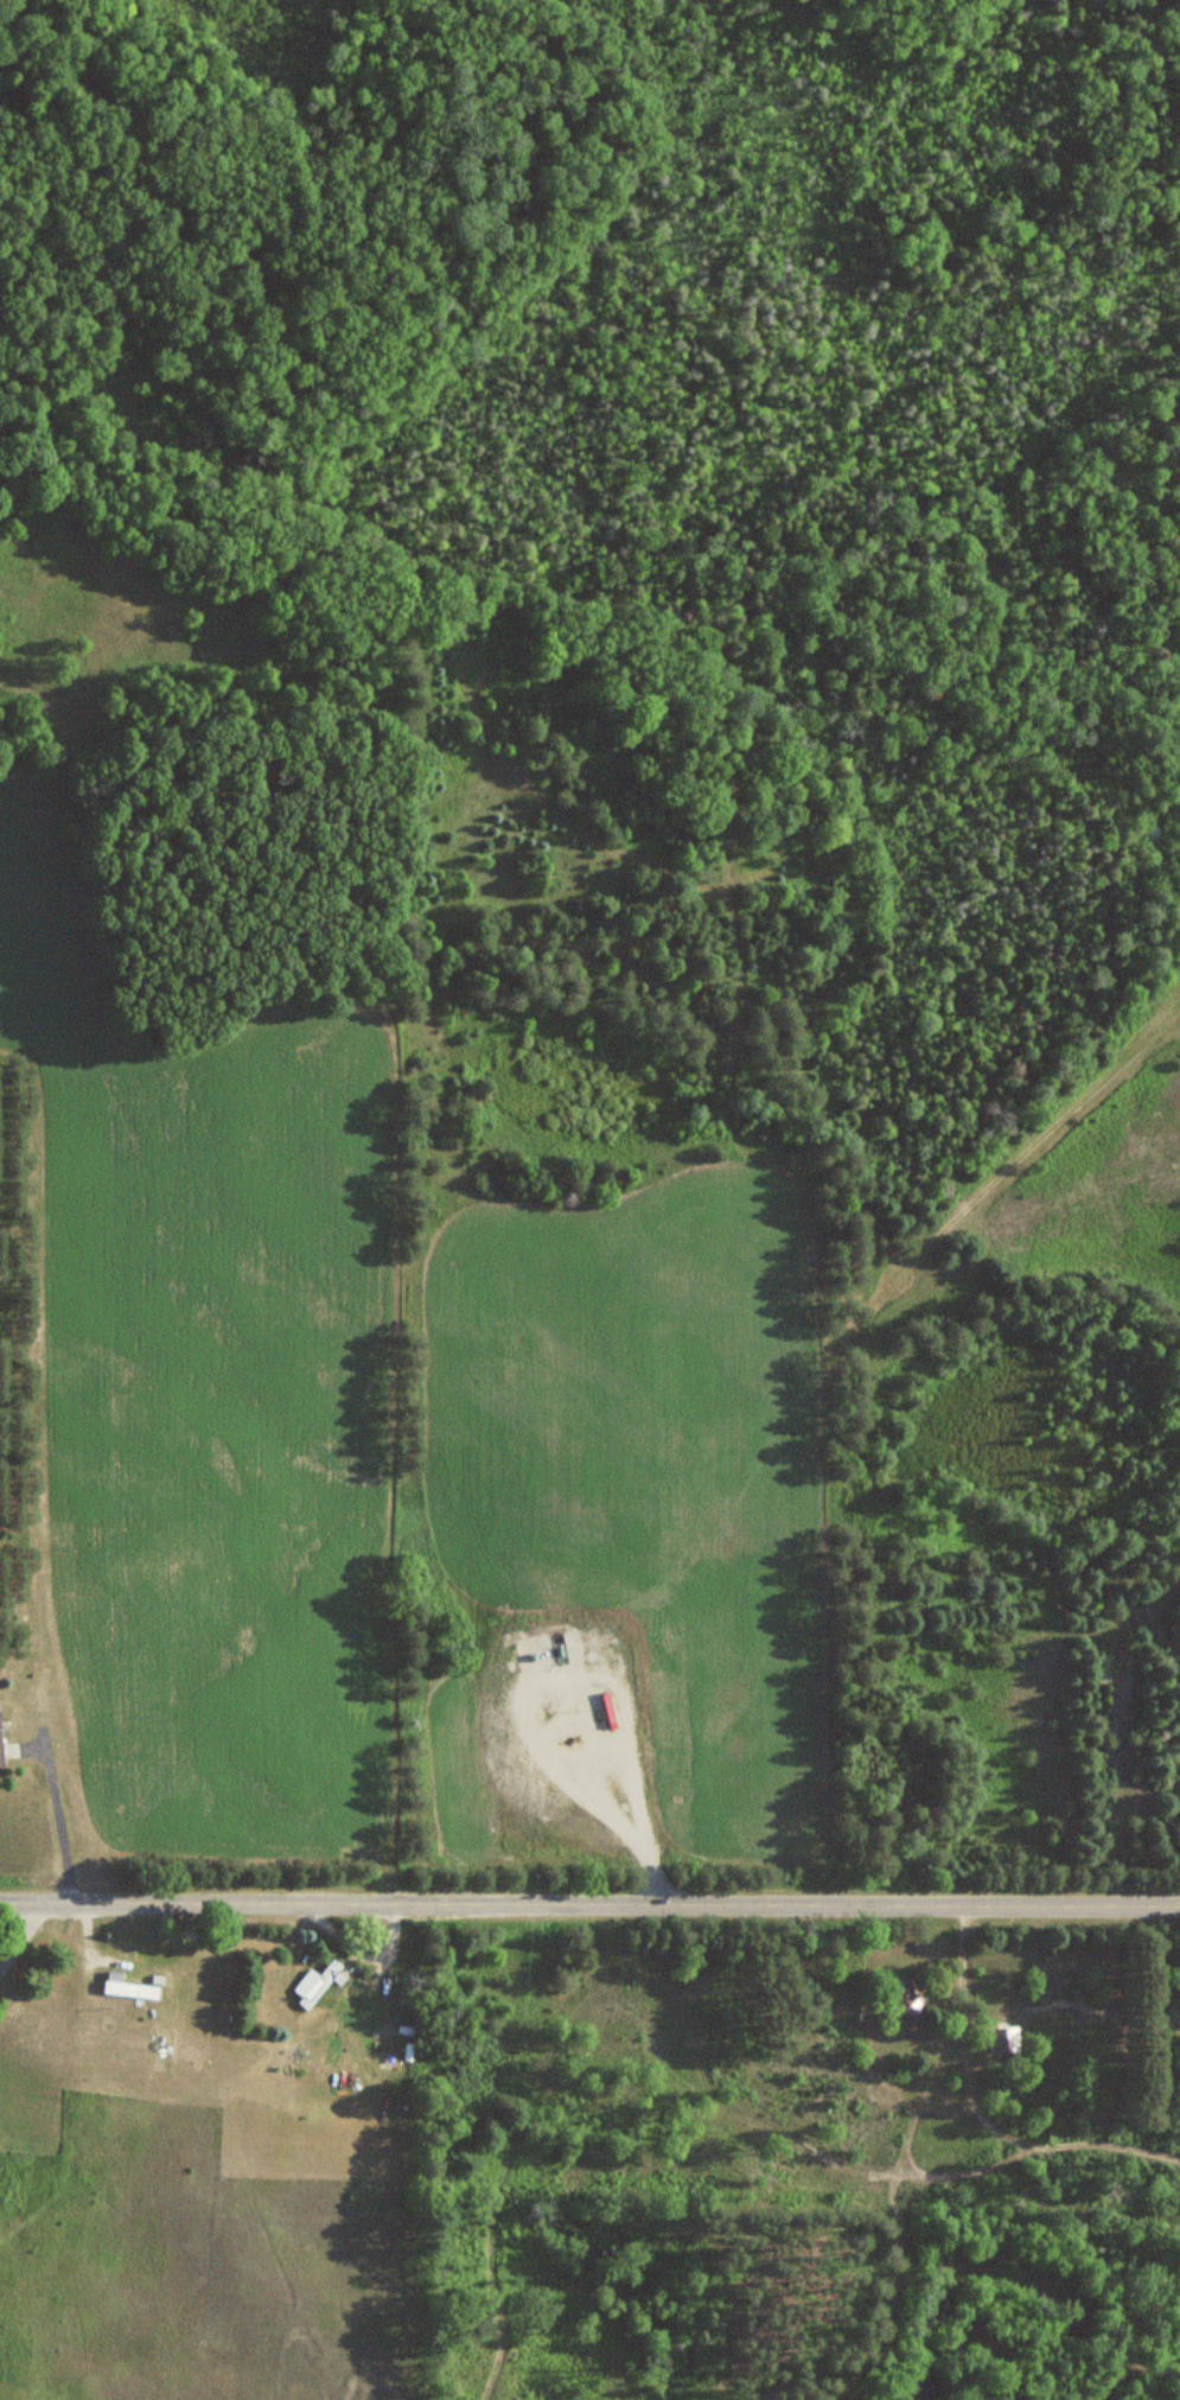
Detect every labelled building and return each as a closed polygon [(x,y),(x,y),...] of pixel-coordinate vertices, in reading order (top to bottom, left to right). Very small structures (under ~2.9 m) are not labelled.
[(296,1989),(314,2002),(332,1977),(343,1985),(350,1976),(344,1972),(348,1966),(336,1958),(323,1975),(312,1967),(296,1989)] [(161,1998),(161,1986),(124,1983),(125,1971),(108,1969),(106,1993),(161,1998)] [(900,2015),(922,2015),(922,1993),(900,1993),(900,2015)]
